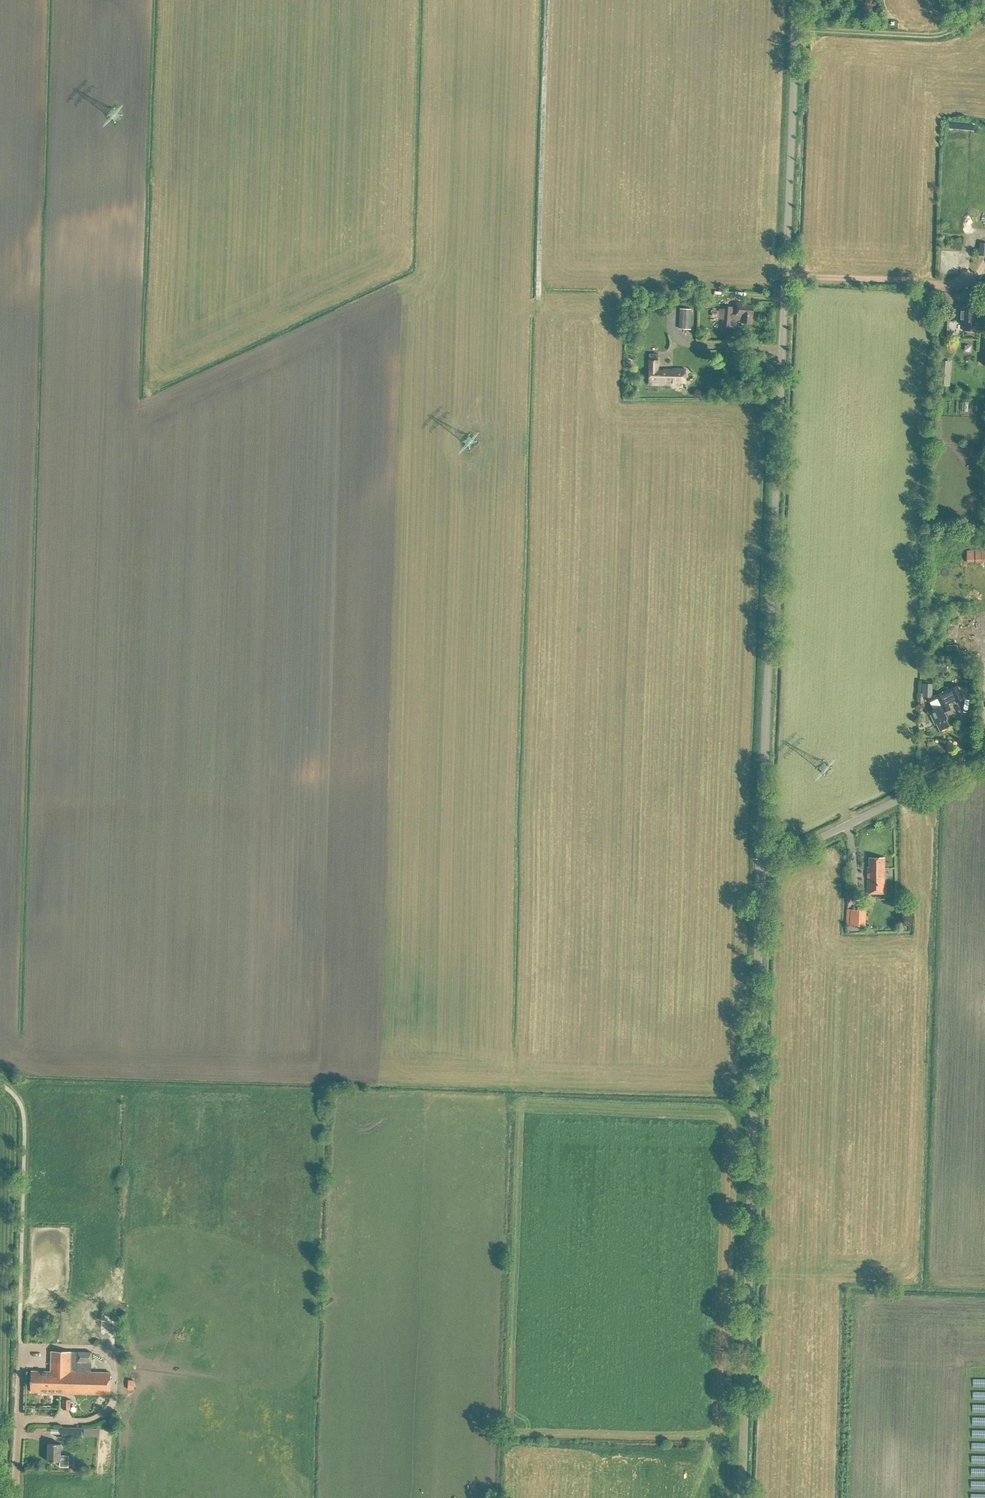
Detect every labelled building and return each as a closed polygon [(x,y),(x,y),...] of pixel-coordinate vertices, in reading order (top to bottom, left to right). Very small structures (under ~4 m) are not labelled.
[(733,307),(723,306),(723,309),(719,308),(718,319),(722,319),(722,326),(736,327),(736,319),(742,320),(742,323),(752,323),(752,315),(753,315),(754,306),(746,305),(746,303),(737,303),(736,315),(732,315),(733,307)] [(980,306),(957,306),(956,322),(962,322),(962,331),(978,332),(978,318),(979,318),(980,306)] [(678,329),(692,330),(693,318),(690,317),(691,309),(679,309),(678,329)] [(675,383),(685,383),(685,369),(673,368),(673,369),(663,369),(663,370),(658,370),(658,360),(649,360),(649,384),(675,385),(675,383)] [(940,361),(939,381),(945,382),(945,374),(949,374),(950,362),(940,361)] [(966,550),(966,560),(984,560),(984,550),(966,550)] [(926,681),(926,695),(934,695),(934,682),(926,681)] [(955,700),(956,702),(963,699),(956,685),(949,689),(942,693),(942,692),(927,699),(933,710),(929,711),(935,724),(936,723),(940,730),(948,726),(945,719),(947,718),(944,712),(950,709),(947,703),(955,700)] [(869,867),(867,867),(867,891),(873,891),(873,892),(885,892),(885,857),(869,857),(869,867)] [(850,925),(866,926),(866,910),(850,909),(850,925)] [(64,1300),(59,1307),(66,1313),(72,1306),(64,1300)] [(90,1327),(96,1321),(89,1314),(83,1321),(90,1327)] [(52,1351),(51,1371),(92,1372),(93,1352),(52,1351)] [(51,1371),(31,1371),(31,1391),(43,1392),(43,1393),(70,1394),(70,1393),(110,1394),(111,1372),(92,1372),(51,1371)] [(976,1390),(976,1398),(984,1398),(984,1390),(976,1390)] [(984,1423),(984,1415),(975,1415),(975,1423),(984,1423)] [(62,1426),(62,1437),(82,1438),(82,1427),(62,1426)] [(100,1428),(83,1428),(83,1437),(100,1437),(100,1428)] [(48,1443),(48,1453),(46,1453),(46,1458),(48,1459),(48,1461),(60,1461),(60,1466),(69,1466),(69,1455),(61,1455),(61,1444),(48,1443)]
